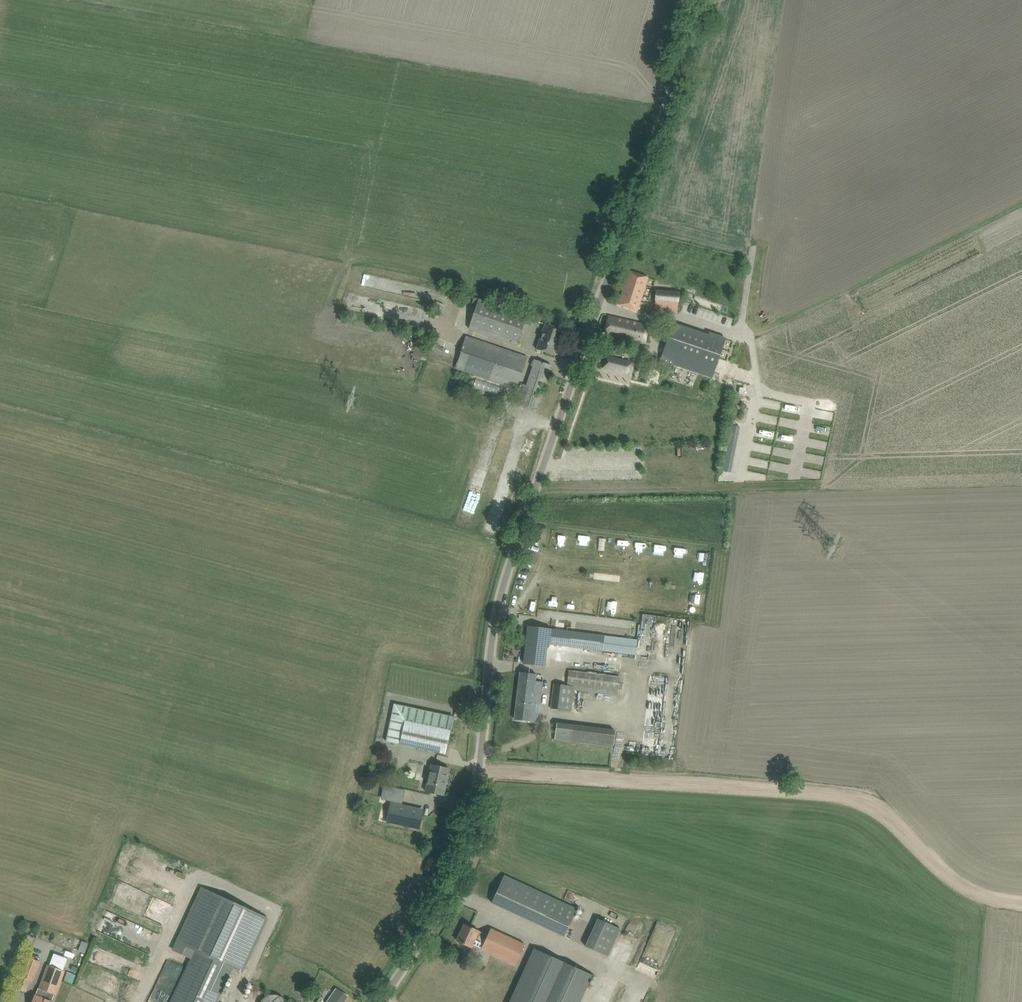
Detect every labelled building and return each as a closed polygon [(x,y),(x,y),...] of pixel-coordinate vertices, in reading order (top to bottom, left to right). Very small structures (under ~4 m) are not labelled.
[(619,304),(628,308),(637,310),(648,277),(630,271),(619,304)] [(386,286),(386,275),(362,275),(361,286),(386,286)] [(655,302),(654,312),(678,314),(679,292),(656,290),(655,302)] [(469,329),(507,342),(517,345),(527,315),(479,299),(469,329)] [(605,333),(615,336),(644,342),(648,325),(609,316),(605,333)] [(545,324),(537,349),(555,355),(564,330),(545,324)] [(672,324),(659,359),(661,360),(659,365),(667,368),(668,363),(709,378),(723,338),(707,333),(706,337),(700,352),(683,346),(689,330),(672,324)] [(467,336),(456,369),(517,389),(528,357),(467,336)] [(606,357),(603,367),(628,373),(630,362),(606,357)] [(653,357),(650,365),(656,367),(659,360),(653,357)] [(535,360),(526,386),(521,384),(515,402),(537,409),(552,365),(535,360)] [(471,519),(482,489),(470,484),(459,514),(471,519)] [(545,666),(548,643),(636,654),(637,640),(551,629),(528,626),(524,663),(545,666)] [(569,711),(571,690),(616,695),(618,677),(569,671),(567,685),(554,684),(550,708),(569,711)] [(536,674),(530,673),(520,672),(514,719),(536,722),(537,713),(539,713),(540,703),(543,682),(535,681),(536,674)] [(393,704),(385,741),(445,753),(453,716),(393,704)] [(558,740),(617,746),(618,732),(559,726),(558,740)] [(426,792),(434,793),(443,795),(449,769),(432,765),(426,792)] [(380,799),(389,801),(392,787),(383,786),(380,799)] [(392,804),(388,824),(420,830),(424,811),(392,804)] [(431,857),(425,869),(432,872),(438,860),(431,857)] [(491,904),(565,937),(578,908),(505,875),(491,904)] [(171,1001),(216,1001),(232,968),(241,972),(267,917),(203,888),(174,951),(191,959),(171,1001)] [(588,946),(610,956),(624,927),(601,917),(588,946)] [(464,925),(457,940),(471,947),(473,944),(517,965),(527,945),(491,928),(488,935),(464,925)] [(79,951),(85,953),(89,943),(84,941),(82,941),(79,951)] [(512,1001),(579,1001),(592,974),(536,949),(512,1001)] [(17,989),(27,992),(31,980),(34,981),(41,962),(28,957),(17,989)] [(64,971),(49,965),(40,989),(38,988),(33,1001),(53,1001),(52,1001),(55,994),(56,995),(64,971)] [(333,982),(332,981),(323,975),(316,985),(326,992),(333,982)] [(348,996),(337,989),(336,991),(337,991),(329,1001),(344,1001),(348,996)] [(286,1001),(285,999),(283,998),(281,996),(281,995),(280,995),(278,994),(277,994),(275,993),(273,993),(272,993),(270,993),(269,993),(267,994),(266,994),(264,995),(263,997),(262,997),(261,998),(260,1000),(259,1001),(286,1001)]
